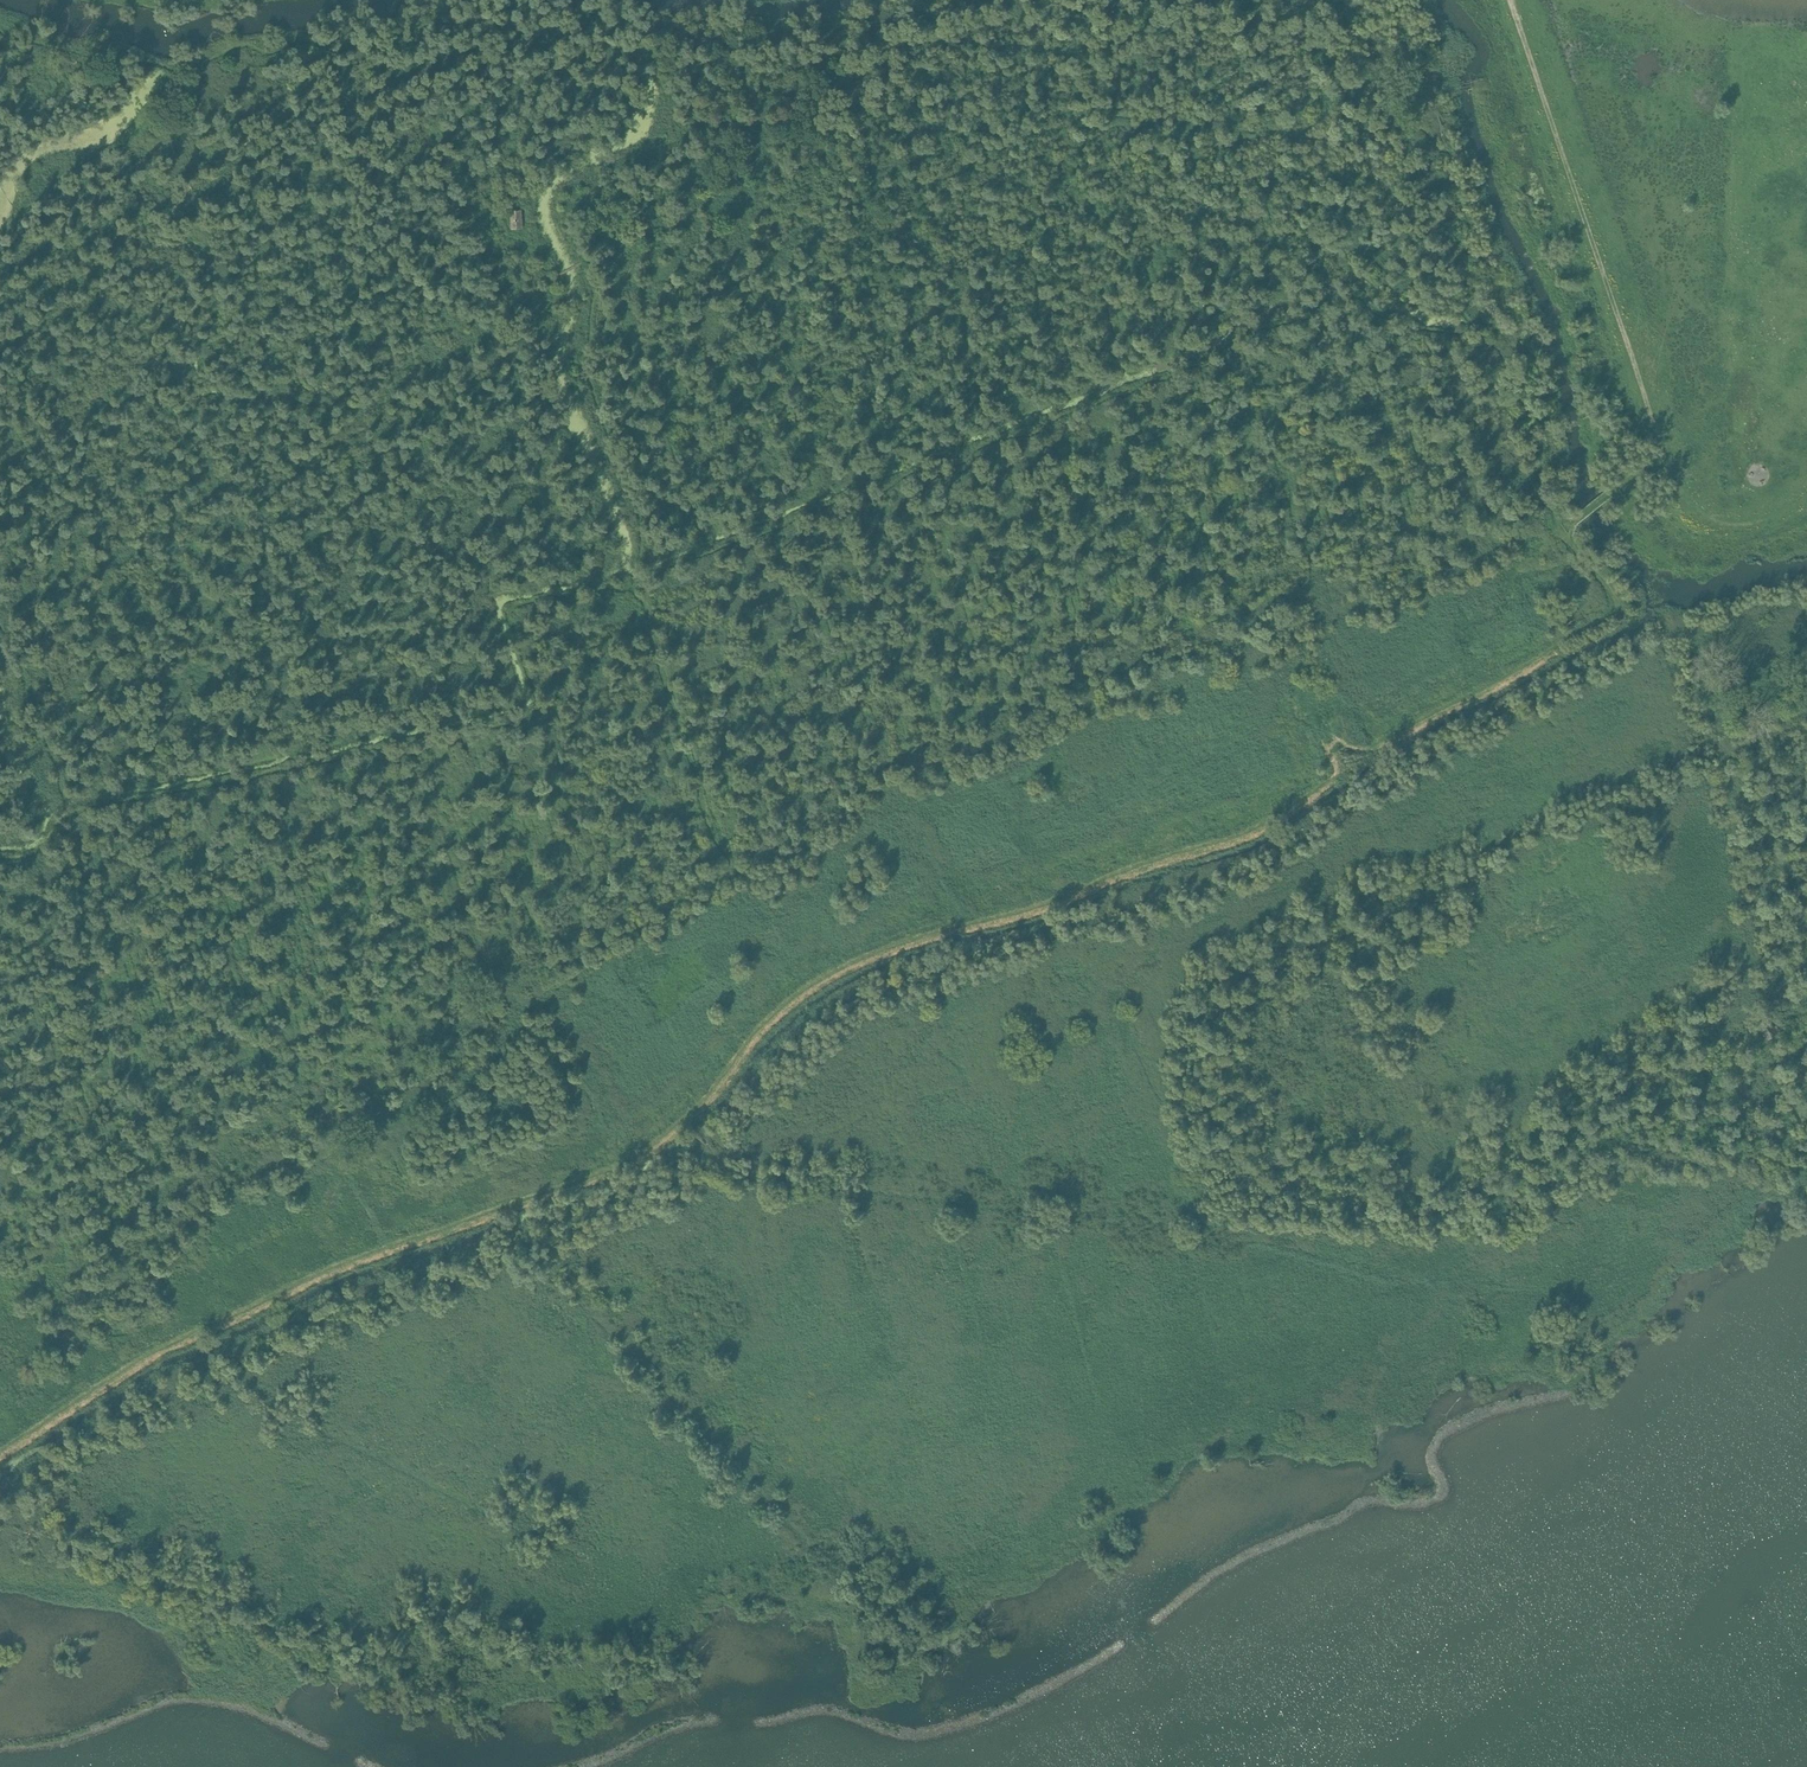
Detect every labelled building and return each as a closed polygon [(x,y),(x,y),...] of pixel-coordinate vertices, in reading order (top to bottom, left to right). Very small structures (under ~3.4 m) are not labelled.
[(523,229),(523,209),(510,210),(511,229),(523,229)] [(1757,1025),(1766,1040),(1778,1032),(1777,1030),(1779,1028),(1776,1024),(1775,1025),(1769,1017),(1757,1025)]
